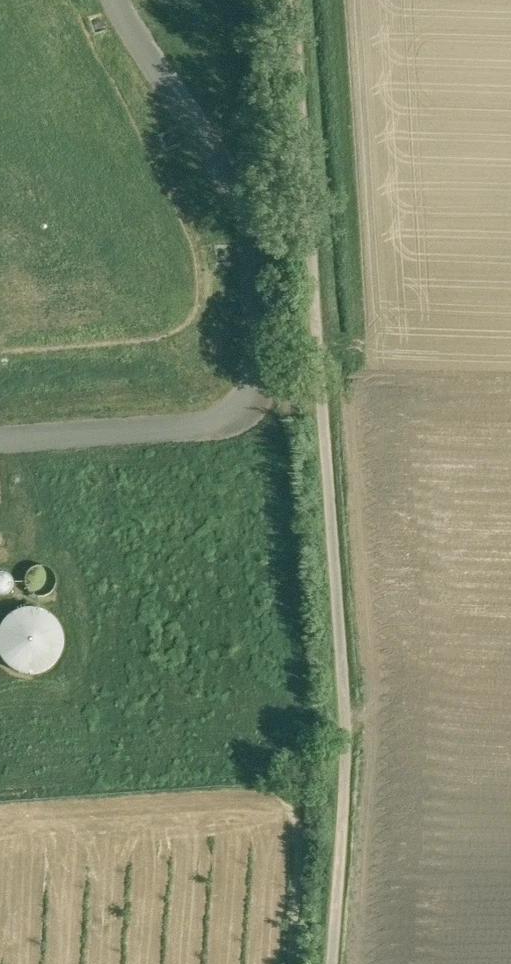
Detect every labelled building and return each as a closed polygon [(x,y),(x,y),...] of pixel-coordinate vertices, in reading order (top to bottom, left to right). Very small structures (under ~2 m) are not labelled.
[(57,585),(58,579),(56,574),(53,570),(49,568),(44,567),(39,568),(34,571),(32,576),(31,581),(32,586),(35,590),(40,593),(45,593),(50,592),(54,589),(57,585)] [(17,584),(17,580),(15,578),(13,575),(10,574),(7,573),(4,574),(1,575),(0,575),(0,594),(2,595),(6,596),(9,595),(12,594),(14,592),(16,590),(17,587),(17,584)] [(68,640),(67,634),(65,627),(61,621),(57,616),(52,611),(45,608),(39,606),(32,606),(25,607),(18,609),(12,612),(7,616),(3,622),(0,627),(0,654),(0,655),(3,661),(8,666),(13,670),(19,674),(26,675),(33,676),(40,675),(46,673),(52,670),(58,665),(62,660),(65,654),(67,647),(68,640)]
